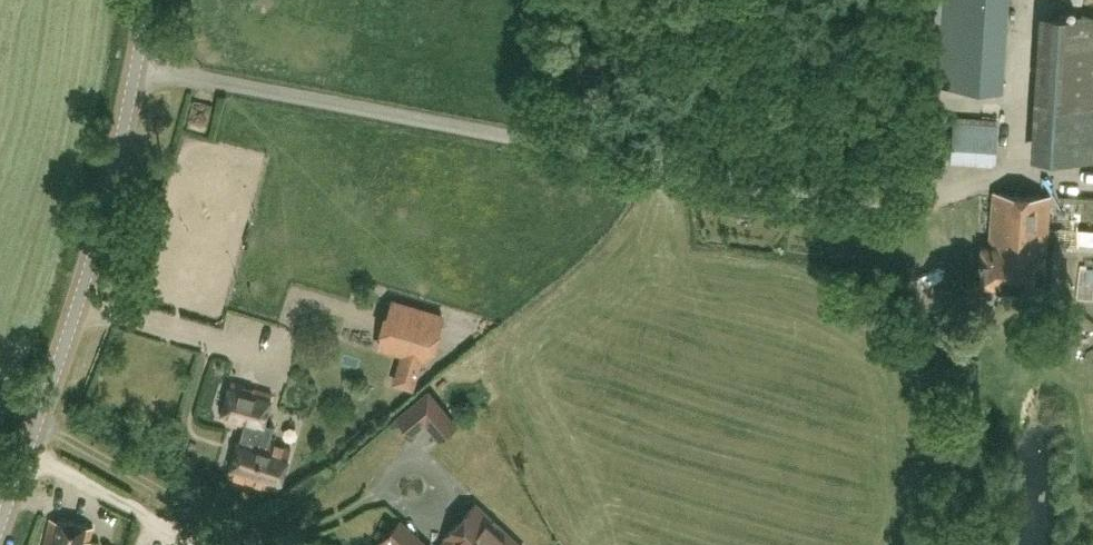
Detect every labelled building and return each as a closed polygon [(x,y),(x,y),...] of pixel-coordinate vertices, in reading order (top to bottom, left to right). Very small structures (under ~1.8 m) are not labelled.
[(944,22),(1006,26),(1008,0),(946,0),(944,22)] [(1049,154),(1092,157),(1092,16),(1058,13),(1049,154)] [(1006,26),(944,22),(940,87),(1001,91),(1006,26)] [(954,116),(950,161),(994,164),(998,120),(954,116)] [(989,245),(981,245),(978,285),(981,285),(983,293),(997,294),(1003,286),(1043,289),(1050,193),(992,190),(989,245)] [(392,300),(378,343),(430,358),(443,316),(392,300)] [(352,344),(346,361),(378,371),(384,353),(352,344)] [(247,424),(244,433),(259,437),(261,428),(264,420),(265,420),(273,392),(233,380),(222,416),(247,424)] [(410,403),(397,414),(412,432),(425,420),(443,406),(429,388),(410,403)] [(386,412),(353,444),(373,465),(407,434),(386,412)] [(241,432),(228,473),(278,488),(290,448),(268,441),(274,423),(265,420),(264,420),(261,428),(259,437),(244,433),(241,432)] [(454,543),(456,544),(521,544),(475,502),(463,515),(465,517),(459,524),(457,522),(445,535),(447,537),(439,544),(453,544),(454,543)] [(94,528),(51,517),(44,544),(89,544),(94,528)] [(395,523),(375,544),(418,544),(395,523)]
